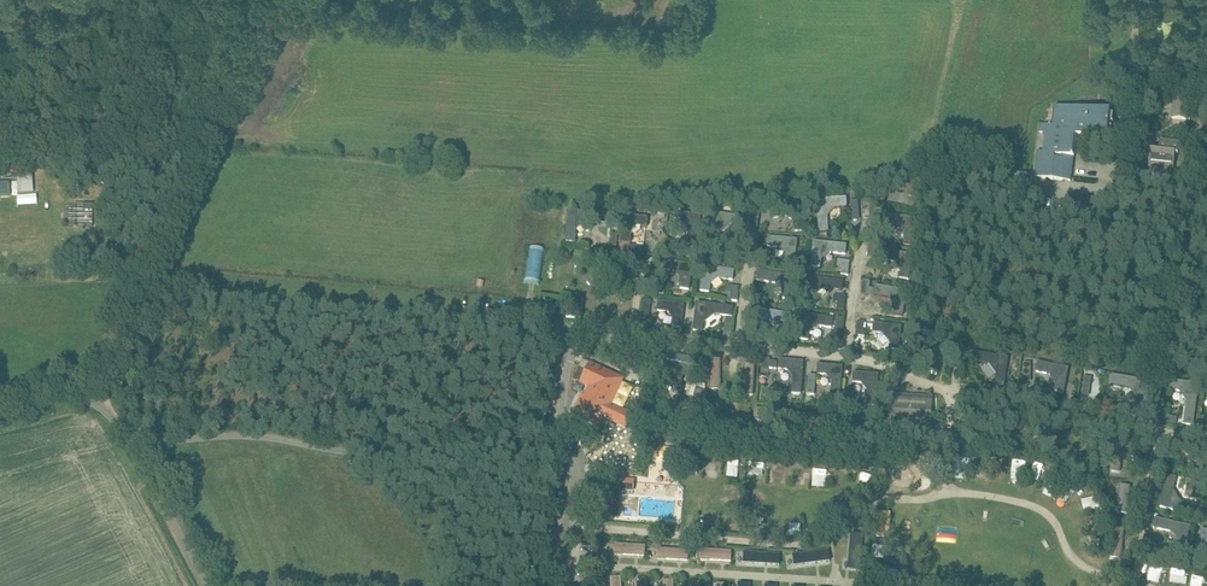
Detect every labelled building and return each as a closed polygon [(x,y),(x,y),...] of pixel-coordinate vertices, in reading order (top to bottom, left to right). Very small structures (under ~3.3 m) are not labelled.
[(1190,96),(1174,94),(1172,118),(1188,120),(1190,96)] [(1073,135),(1109,140),(1112,113),(1054,105),(1054,107),(1056,108),(1054,125),(1041,124),(1040,131),(1047,132),(1045,151),(1043,150),(1043,151),(1037,150),(1034,176),(1070,180),(1073,156),(1074,156),(1076,140),(1073,140),(1073,135)] [(1151,150),(1149,167),(1174,169),(1176,153),(1179,153),(1180,141),(1161,139),(1160,151),(1151,150)] [(17,168),(19,195),(35,194),(33,167),(17,168)] [(922,180),(912,178),(910,190),(904,194),(891,191),(889,200),(917,207),(922,180)] [(0,182),(0,195),(10,195),(9,182),(0,182)] [(846,198),(818,199),(819,226),(819,232),(829,232),(828,214),(834,208),(847,207),(846,198)] [(876,207),(874,214),(881,216),(883,210),(876,207)] [(577,231),(587,224),(610,225),(611,212),(568,210),(566,243),(576,244),(577,231)] [(715,213),(711,246),(721,246),(722,233),(731,225),(740,226),(741,216),(715,213)] [(918,218),(886,214),(885,225),(899,226),(905,235),(904,243),(914,244),(918,218)] [(649,217),(624,215),(622,238),(632,239),(633,230),(638,226),(648,227),(649,217)] [(799,239),(768,236),(768,246),(782,248),(788,254),(787,263),(797,264),(799,239)] [(846,243),(813,241),(812,265),(822,266),(822,259),(830,253),(846,254),(846,243)] [(877,244),(870,243),(869,250),(876,251),(877,244)] [(525,281),(540,283),(545,249),(530,246),(525,281)] [(700,250),(692,250),(692,257),(699,258),(700,250)] [(913,254),(883,250),(881,260),(895,262),(901,269),(900,279),(909,280),(913,254)] [(694,265),(665,260),(664,269),(675,272),(682,280),(681,288),(690,290),(694,265)] [(735,270),(704,266),(701,291),(711,292),(712,284),(719,278),(734,280),(735,270)] [(759,270),(757,280),(780,283),(783,288),(782,296),(792,297),(795,274),(759,270)] [(815,300),(816,295),(825,289),(843,290),(844,280),(808,276),(806,299),(815,300)] [(871,281),(864,280),(863,287),(870,288),(871,281)] [(876,285),(875,295),(889,298),(894,306),(893,314),(904,315),(908,290),(876,285)] [(684,304),(659,301),(658,310),(668,312),(673,317),(672,327),(681,328),(684,304)] [(735,307),(697,302),(692,330),(702,332),(703,324),(715,314),(733,317),(735,307)] [(792,313),(763,309),(761,319),(775,321),(781,330),(781,338),(789,339),(792,313)] [(833,317),(803,313),(800,339),(810,340),(812,330),(817,325),(832,327),(833,317)] [(857,327),(864,328),(865,321),(858,320),(857,327)] [(874,322),(873,332),(877,333),(884,333),(890,339),(889,348),(900,349),(903,326),(878,323),(874,322)] [(997,385),(1006,386),(1009,357),(971,352),(970,362),(991,365),(999,373),(997,385)] [(722,387),(722,382),(721,381),(721,358),(711,359),(711,388),(714,388),(715,388),(720,388),(722,387)] [(788,369),(794,375),(794,393),(802,393),(804,361),(779,360),(778,369),(788,369)] [(1069,367),(1038,362),(1036,371),(1050,374),(1056,385),(1055,391),(1065,393),(1069,367)] [(581,383),(589,387),(585,396),(581,394),(569,420),(581,426),(583,421),(599,428),(605,417),(626,427),(633,414),(611,404),(623,379),(590,363),(581,383)] [(750,394),(751,393),(754,393),(756,364),(746,363),(745,386),(744,387),(743,392),(745,393),(750,394)] [(818,365),(817,373),(827,374),(832,381),(831,402),(840,403),(843,367),(818,365)] [(685,373),(664,368),(661,381),(681,387),(685,373)] [(879,374),(854,372),(853,382),(861,382),(868,390),(867,405),(877,406),(879,374)] [(1113,375),(1112,384),(1132,387),(1137,399),(1135,411),(1146,412),(1151,381),(1113,375)] [(1084,383),(1091,384),(1092,377),(1085,376),(1084,383)] [(704,384),(690,380),(686,396),(694,398),(689,416),(701,419),(708,392),(702,391),(704,384)] [(1194,426),(1199,384),(1170,380),(1169,389),(1180,391),(1187,400),(1184,425),(1194,426)] [(894,399),(892,423),(931,425),(932,401),(894,399)] [(716,430),(721,430),(722,428),(722,423),(722,422),(721,400),(712,400),(712,429),(715,429),(716,430)] [(754,418),(756,420),(761,420),(762,420),(784,421),(785,412),(756,410),(756,413),(755,413),(754,418)] [(796,424),(797,426),(802,426),(803,426),(826,427),(826,417),(797,415),(797,418),(796,419),(796,424)] [(1120,465),(1122,445),(1112,444),(1109,471),(1112,471),(1113,472),(1118,473),(1120,471),(1120,466),(1120,465)] [(975,477),(986,478),(987,457),(976,457),(975,477)] [(1013,477),(1023,478),(1023,461),(1014,461),(1013,477)] [(1177,477),(1167,475),(1161,507),(1201,516),(1203,507),(1181,502),(1174,490),(1177,477)] [(620,489),(636,490),(636,479),(611,478),(609,515),(619,516),(620,489)] [(1127,508),(1129,487),(1120,486),(1117,513),(1120,513),(1121,514),(1126,515),(1127,513),(1128,509),(1127,508)] [(880,512),(879,535),(891,535),(892,513),(880,512)] [(1089,531),(1103,531),(1104,518),(1089,517),(1089,531)] [(1191,526),(1155,518),(1153,528),(1173,533),(1178,541),(1176,550),(1185,552),(1191,526)] [(1121,559),(1123,558),(1123,553),(1122,552),(1125,530),(1115,529),(1112,558),(1115,558),(1116,559),(1121,559)] [(1202,529),(1197,554),(1206,556),(1206,552),(1206,530),(1202,529)] [(862,535),(851,534),(850,558),(851,558),(850,568),(860,569),(862,535)] [(622,554),(645,555),(645,545),(616,543),(616,546),(615,547),(615,552),(616,554),(621,554),(622,554)] [(665,559),(665,558),(688,559),(689,550),(660,548),(659,551),(658,552),(658,556),(660,558),(665,559)] [(732,550),(703,548),(703,551),(702,552),(701,556),(703,558),(708,558),(709,558),(731,559),(732,550)] [(828,550),(794,555),(796,564),(806,563),(806,564),(830,561),(828,550)] [(779,565),(780,554),(745,552),(745,562),(755,562),(755,563),(779,565)] [(1190,585),(1202,585),(1204,577),(1193,574),(1190,585)] [(611,585),(612,585),(622,585),(621,578),(618,578),(617,578),(612,578),(611,580),(611,585)]
